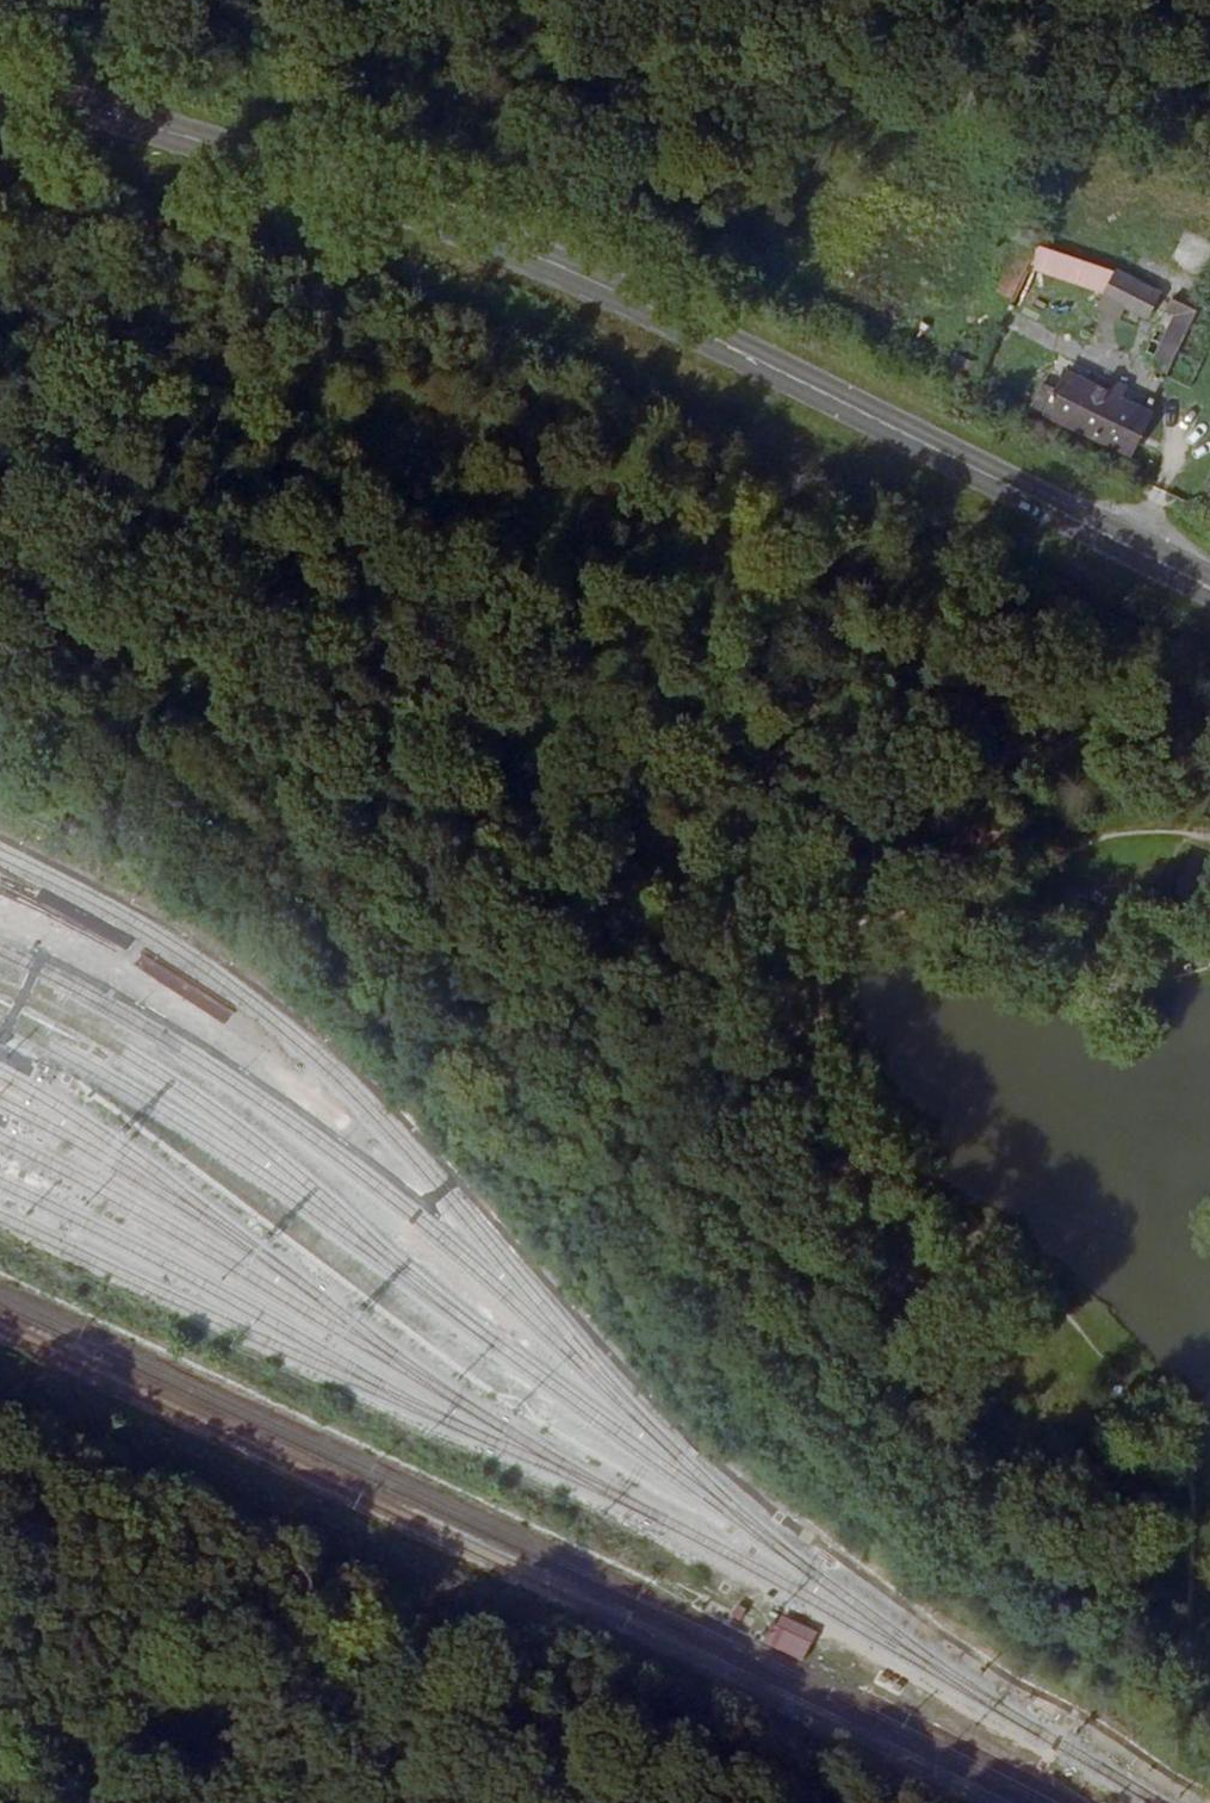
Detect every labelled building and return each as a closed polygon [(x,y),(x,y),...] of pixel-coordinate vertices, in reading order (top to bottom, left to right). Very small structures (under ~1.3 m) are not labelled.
[(1152,307),(1162,287),(1045,244),(1033,268),(1152,307)] [(1152,366),(1168,373),(1196,309),(1170,297),(1165,310),(1174,315),(1152,366)] [(1131,448),(1146,411),(1063,376),(1047,413),(1131,448)] [(780,1613),(766,1643),(804,1661),(818,1631),(780,1613)]
